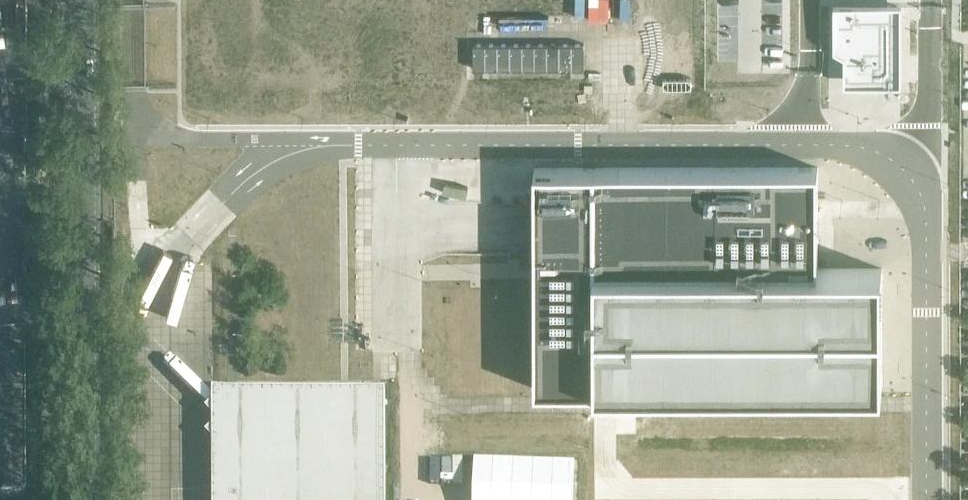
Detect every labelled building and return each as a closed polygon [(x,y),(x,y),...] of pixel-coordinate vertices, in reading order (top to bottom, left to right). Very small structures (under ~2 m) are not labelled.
[(831,47),(843,53),(843,78),(898,79),(897,0),(831,0),(831,47)] [(820,270),(820,257),(820,171),(534,171),(534,392),(604,391),(884,390),(884,270),(820,270)] [(0,335),(0,497),(24,495),(23,333),(0,335)] [(214,391),(214,396),(218,400),(206,412),(218,424),(207,436),(214,443),(214,455),(215,455),(215,499),(386,499),(386,391),(214,391)]
